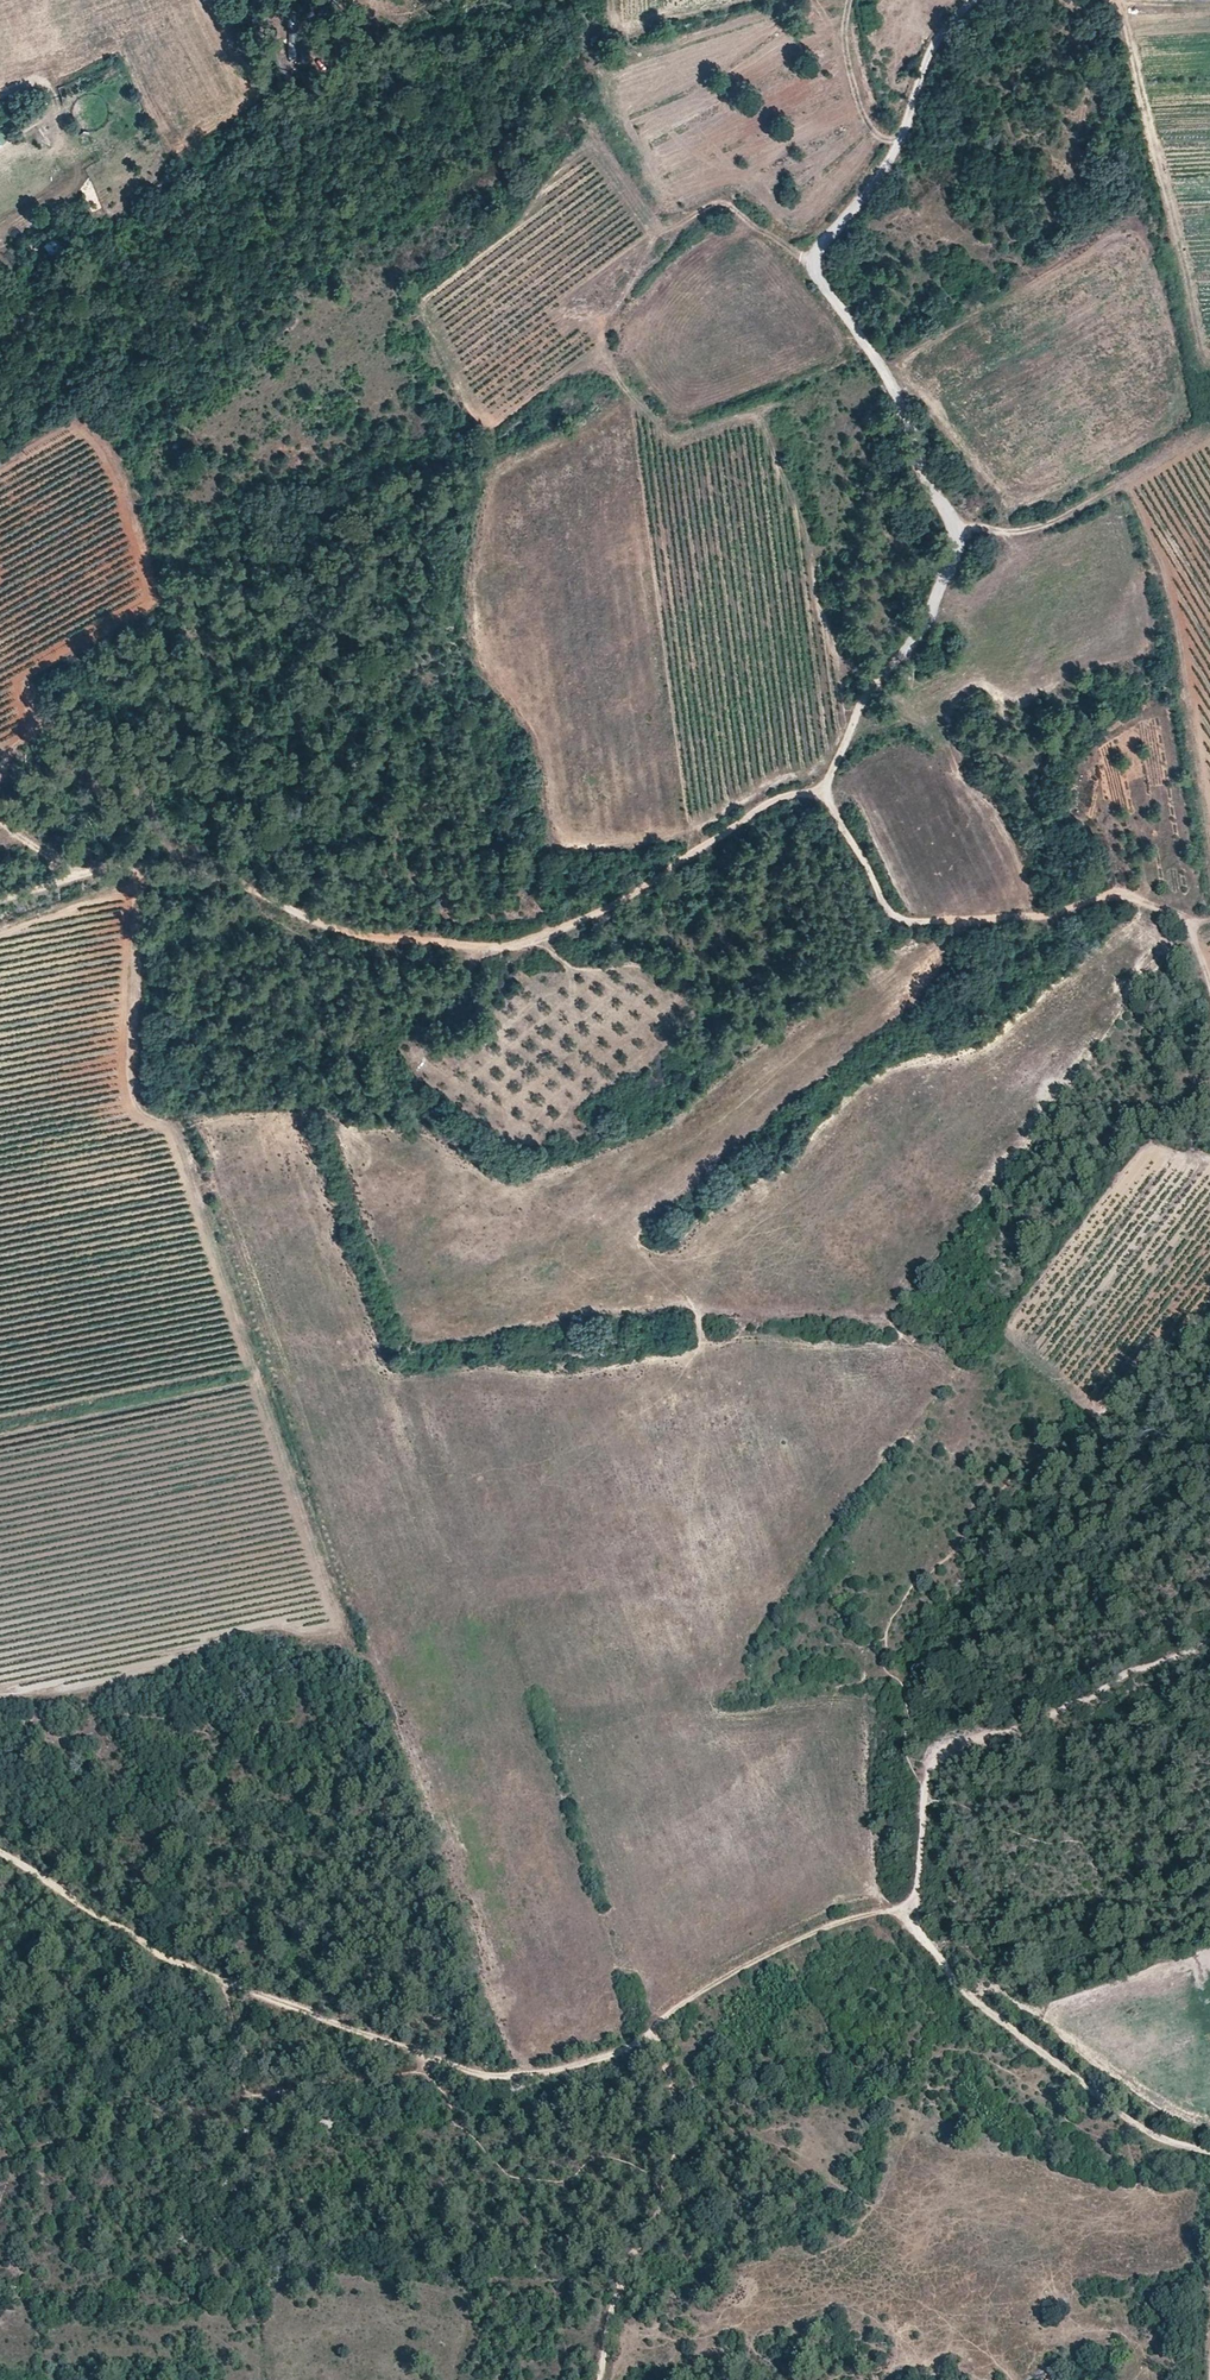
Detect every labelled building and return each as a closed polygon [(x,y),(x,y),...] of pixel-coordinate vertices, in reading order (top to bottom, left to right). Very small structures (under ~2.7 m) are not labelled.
[(287,10),(288,58),(297,58),(295,10),(287,10)]
